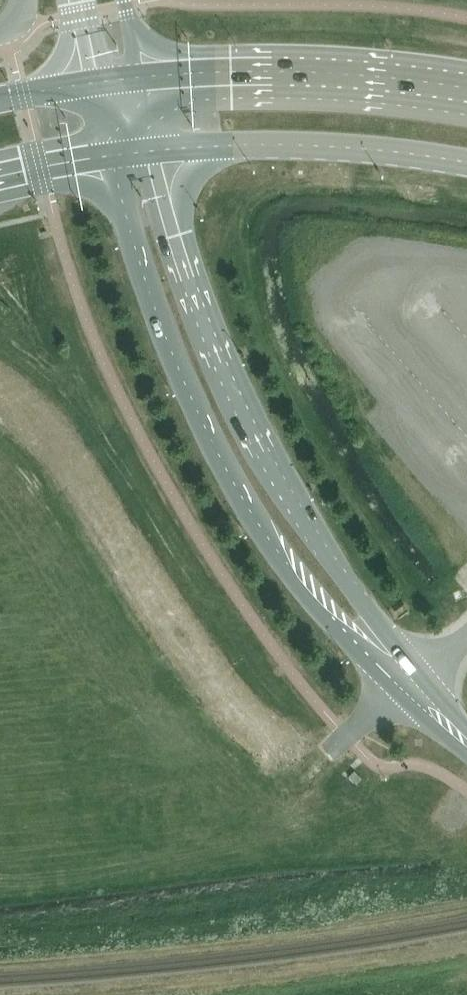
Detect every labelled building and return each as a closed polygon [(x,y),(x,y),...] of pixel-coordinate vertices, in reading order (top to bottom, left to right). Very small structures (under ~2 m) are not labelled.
[(352,768),(346,774),(356,783),(362,776),(352,768)]
